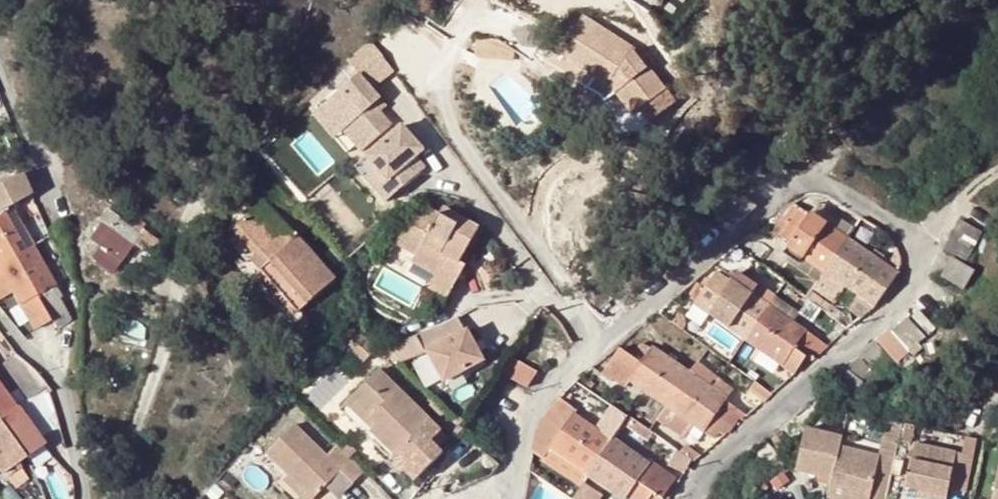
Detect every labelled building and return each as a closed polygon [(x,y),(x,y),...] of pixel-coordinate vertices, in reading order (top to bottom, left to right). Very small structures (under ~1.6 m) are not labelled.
[(583,17),(560,53),(610,86),(616,93),(632,115),(664,90),(634,50),(583,17)] [(387,61),(370,41),(345,63),(358,75),(322,106),(356,145),(386,118),(374,105),(368,98),(374,92),(364,82),(387,61)] [(380,99),(374,92),(368,98),(374,105),(380,99)] [(356,145),(322,106),(313,114),(347,153),(356,145)] [(398,118),(362,150),(394,185),(421,161),(411,150),(406,144),(414,137),(398,118)] [(414,137),(406,144),(411,150),(419,143),(414,137)] [(394,185),(362,150),(351,160),(382,195),(394,185)] [(11,256),(32,245),(0,191),(0,237),(11,256)] [(732,225),(753,207),(743,197),(724,215),(732,225)] [(97,229),(106,235),(98,247),(119,262),(140,232),(149,238),(158,244),(168,230),(162,226),(150,217),(152,214),(146,209),(139,218),(126,209),(127,207),(115,199),(106,212),(108,213),(97,229)] [(298,242),(265,202),(238,225),(270,263),(261,271),(297,313),(332,281),(298,242)] [(853,228),(818,204),(811,213),(847,238),(853,228)] [(428,288),(447,299),(466,266),(459,262),(478,229),(443,208),(439,215),(427,208),(420,219),(412,215),(396,243),(416,255),(412,262),(435,276),(428,288)] [(787,248),(799,256),(810,264),(823,273),(836,254),(848,238),(847,238),(811,213),(809,212),(807,215),(797,208),(795,211),(790,208),(773,233),(787,243),(785,247),(787,248)] [(767,222),(774,227),(781,217),(773,213),(767,222)] [(962,220),(948,250),(967,259),(970,256),(982,229),(962,220)] [(41,239),(50,254),(56,251),(48,236),(47,237),(41,239)] [(11,256),(0,237),(0,261),(11,256)] [(848,238),(836,254),(885,288),(887,290),(900,270),(901,263),(894,259),(889,267),(848,238)] [(61,275),(50,254),(41,239),(32,245),(51,280),(61,275)] [(57,298),(60,296),(51,280),(32,245),(11,256),(50,322),(54,328),(69,320),(57,298)] [(823,273),(810,264),(799,256),(787,248),(781,256),(817,281),(823,273)] [(885,288),(836,254),(823,273),(817,281),(816,283),(811,289),(832,303),(844,287),(872,306),(885,288)] [(971,266),(948,255),(940,274),(964,283),(971,266)] [(34,332),(50,322),(11,256),(0,261),(0,299),(10,294),(17,306),(34,332)] [(383,264),(371,283),(408,306),(420,286),(383,264)] [(757,320),(767,306),(773,297),(776,294),(754,280),(754,281),(736,270),(728,282),(714,272),(704,286),(696,281),(687,295),(694,301),(692,304),(744,339),(757,320)] [(773,297),(767,306),(792,322),(798,313),(773,297)] [(826,346),(792,322),(767,306),(757,320),(808,356),(812,359),(826,346)] [(685,326),(686,322),(685,318),(683,314),(680,311),(679,310),(673,319),(684,328),(685,326)] [(907,350),(923,337),(906,318),(891,332),(907,350)] [(455,320),(413,336),(420,355),(423,354),(436,386),(478,369),(465,337),(462,338),(455,320)] [(757,320),(744,339),(794,374),(808,356),(757,320)] [(374,345),(353,324),(339,340),(360,360),(374,345)] [(896,360),(907,350),(891,332),(889,330),(878,340),(896,360)] [(678,387),(688,372),(652,348),(651,350),(639,342),(632,354),(621,349),(602,376),(610,381),(611,378),(626,388),(630,381),(664,406),(678,387)] [(863,353),(878,371),(890,360),(874,344),(863,353)] [(15,356),(1,365),(24,398),(38,389),(15,356)] [(508,356),(498,372),(525,388),(535,372),(508,356)] [(744,415),(723,400),(724,398),(711,388),(717,379),(696,362),(688,372),(678,387),(732,426),(744,415)] [(375,368),(345,397),(372,424),(366,430),(388,452),(384,456),(401,473),(418,457),(413,452),(436,430),(375,368)] [(859,381),(842,368),(833,380),(851,393),(859,381)] [(731,391),(717,379),(711,388),(724,398),(725,398),(731,391)] [(770,394),(753,381),(747,390),(763,402),(770,394)] [(24,456),(41,444),(0,386),(0,423),(12,440),(24,456)] [(664,406),(654,420),(682,439),(691,426),(700,433),(704,427),(715,435),(719,429),(725,433),(732,426),(678,387),(664,406)] [(340,403),(366,430),(372,424),(345,397),(340,403)] [(612,442),(573,415),(574,415),(556,401),(552,404),(543,418),(601,457),(612,442)] [(458,427),(438,408),(432,414),(451,434),(458,427)] [(654,431),(649,427),(628,413),(623,422),(648,439),(654,431)] [(601,457),(543,418),(535,434),(531,454),(542,461),(550,448),(588,475),(601,457)] [(900,423),(884,420),(876,457),(879,458),(871,493),(870,498),(885,498),(900,423)] [(24,456),(12,440),(0,423),(0,472),(0,473),(24,456)] [(911,443),(915,426),(905,424),(901,441),(911,443)] [(307,498),(310,498),(323,486),(336,473),(349,485),(361,473),(334,446),(323,458),(292,427),(263,455),(284,476),(307,498)] [(772,439),(782,449),(790,441),(779,432),(772,439)] [(832,481),(831,485),(871,493),(879,458),(876,457),(838,449),(840,439),(804,433),(796,474),(832,481)] [(972,454),(976,439),(963,436),(960,452),(972,454)] [(649,461),(646,465),(612,442),(601,457),(588,475),(622,498),(623,498),(625,496),(629,498),(648,498),(653,492),(661,497),(662,497),(674,478),(649,461)] [(687,443),(681,451),(692,458),(693,459),(695,460),(701,455),(687,443)] [(960,452),(913,444),(907,479),(964,489),(972,454),(960,452)] [(686,470),(692,458),(681,451),(680,450),(670,466),(684,472),(685,471),(686,470)] [(349,485),(336,473),(323,486),(335,498),(349,485)] [(284,476),(277,481),(295,498),(307,498),(284,476)] [(929,492),(927,498),(945,498),(947,489),(964,492),(964,489),(907,479),(905,488),(918,490),(929,492)] [(604,494),(584,482),(574,498),(575,498),(601,498),(604,494)] [(871,493),(831,485),(828,498),(870,498),(871,493)] [(920,498),(927,498),(929,492),(918,490),(917,498),(920,498)]
